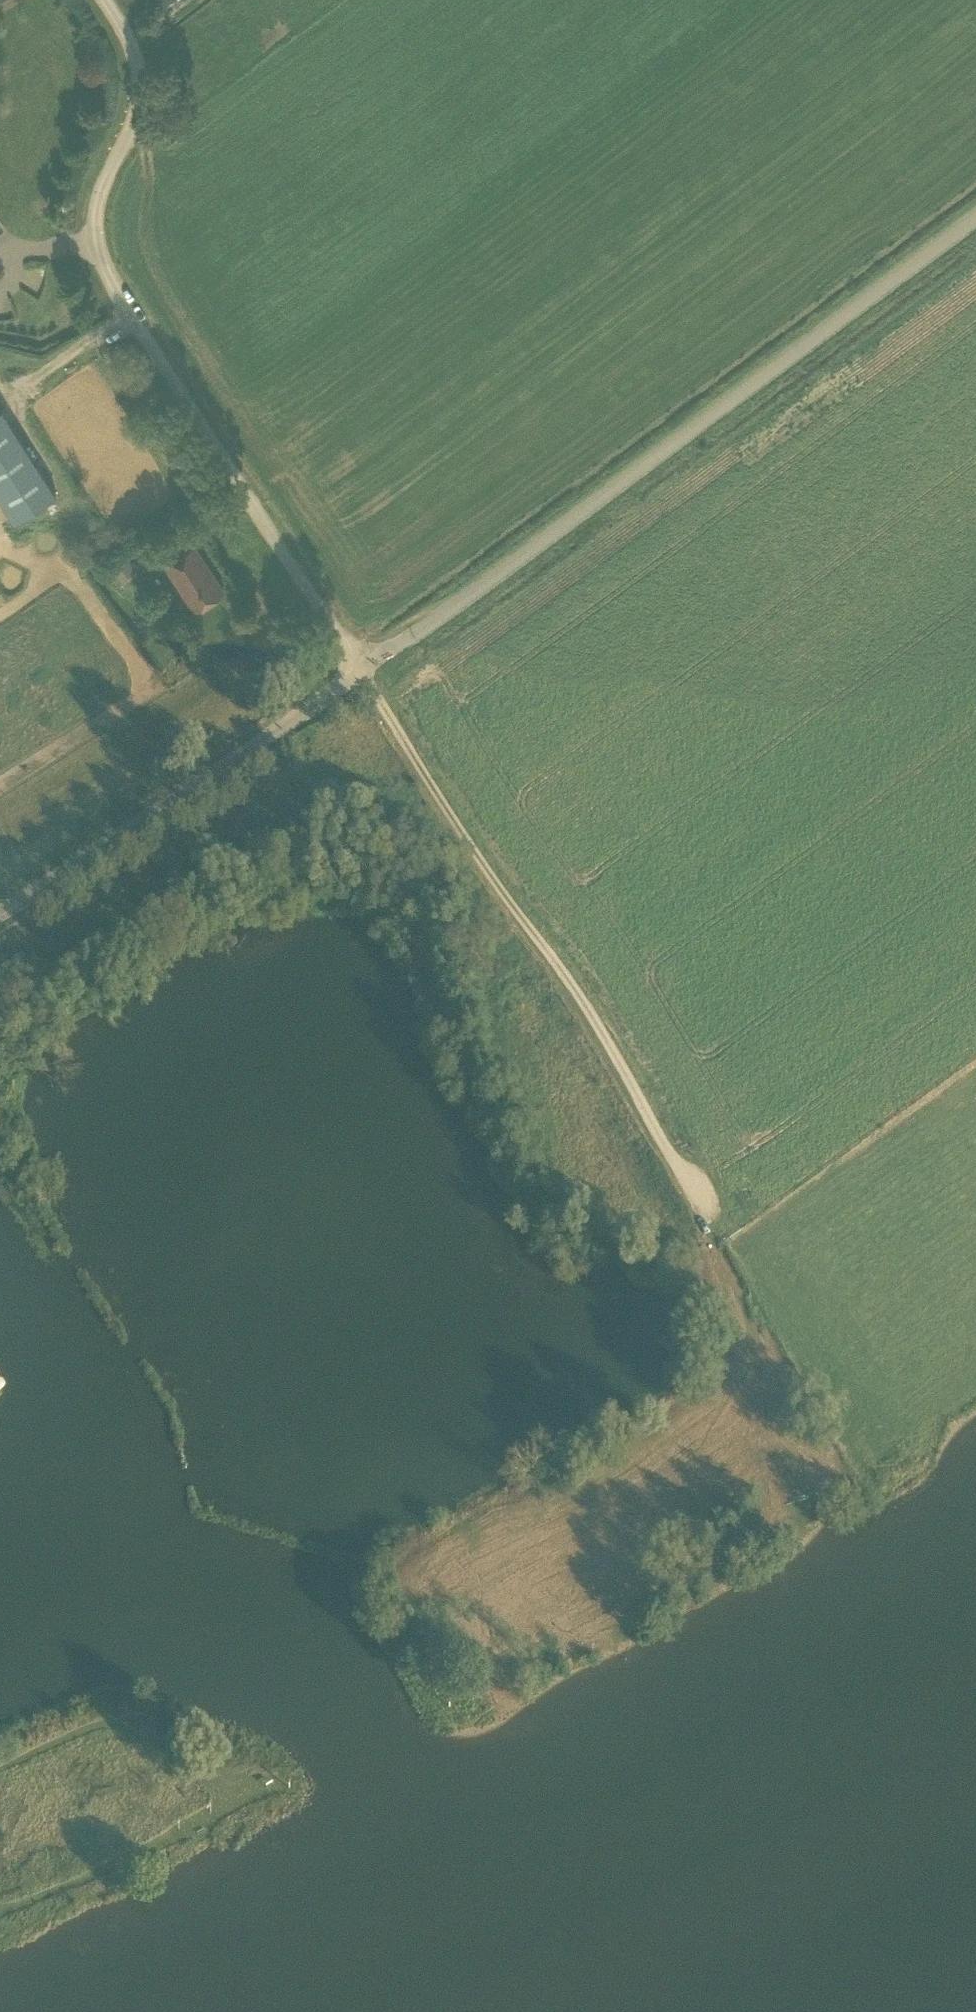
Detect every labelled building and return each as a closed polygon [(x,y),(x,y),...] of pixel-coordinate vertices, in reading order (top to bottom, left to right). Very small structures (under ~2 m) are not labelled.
[(15,519),(56,493),(2,408),(0,409),(0,495),(15,519)] [(196,608),(204,602),(224,589),(195,544),(166,563),(196,608)]
